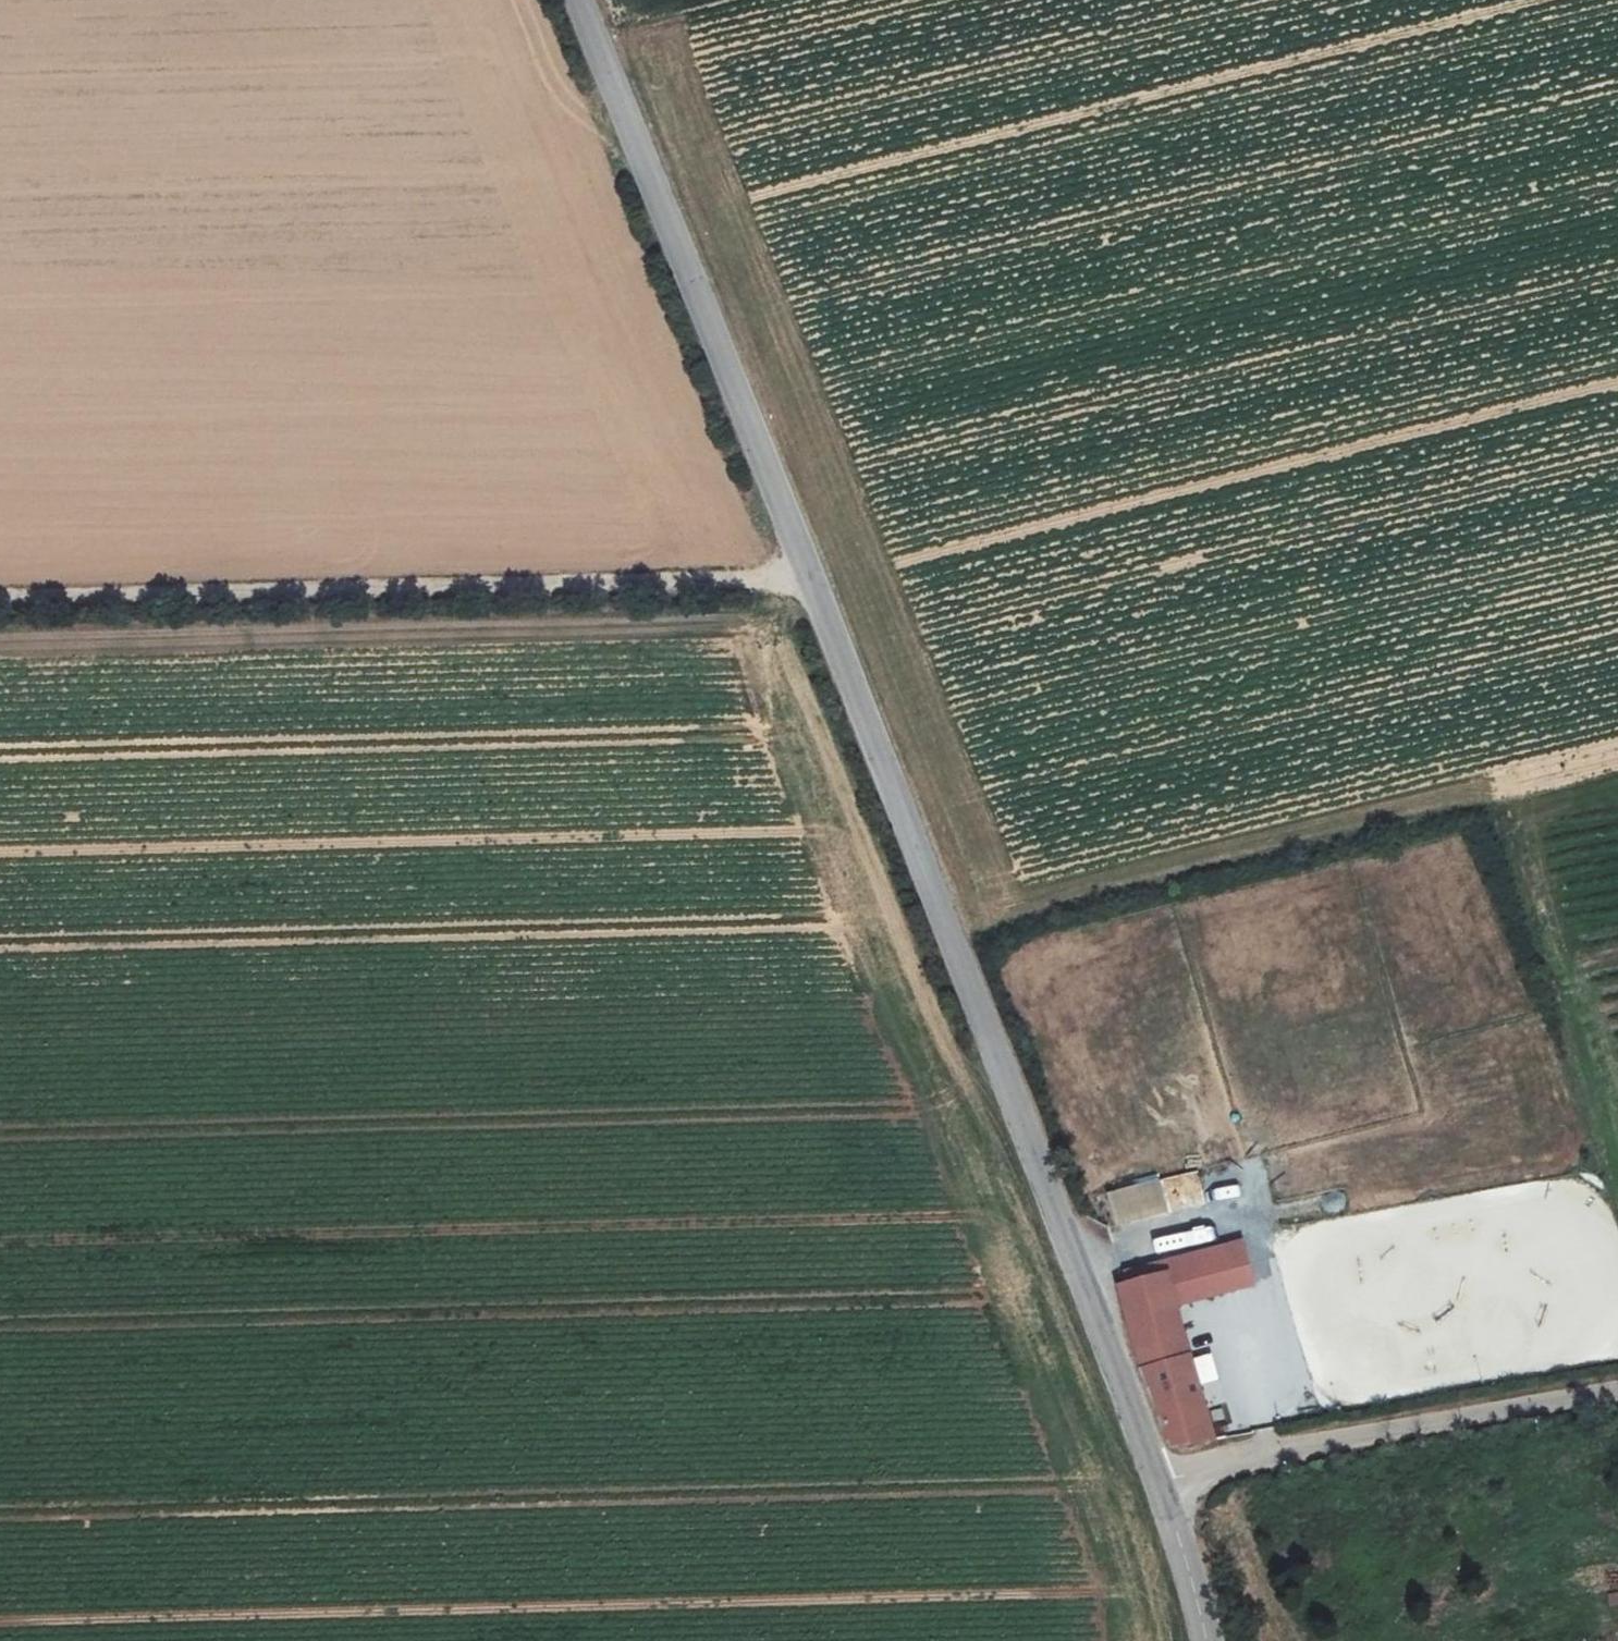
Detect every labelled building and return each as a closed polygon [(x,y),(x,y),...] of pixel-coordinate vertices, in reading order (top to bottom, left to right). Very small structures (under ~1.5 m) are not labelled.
[(1111,1226),(1164,1217),(1157,1180),(1105,1190),(1111,1226)] [(1211,1259),(1120,1282),(1126,1319),(1138,1358),(1178,1452),(1216,1445),(1170,1346),(1160,1297),(1218,1282),(1211,1259)]
